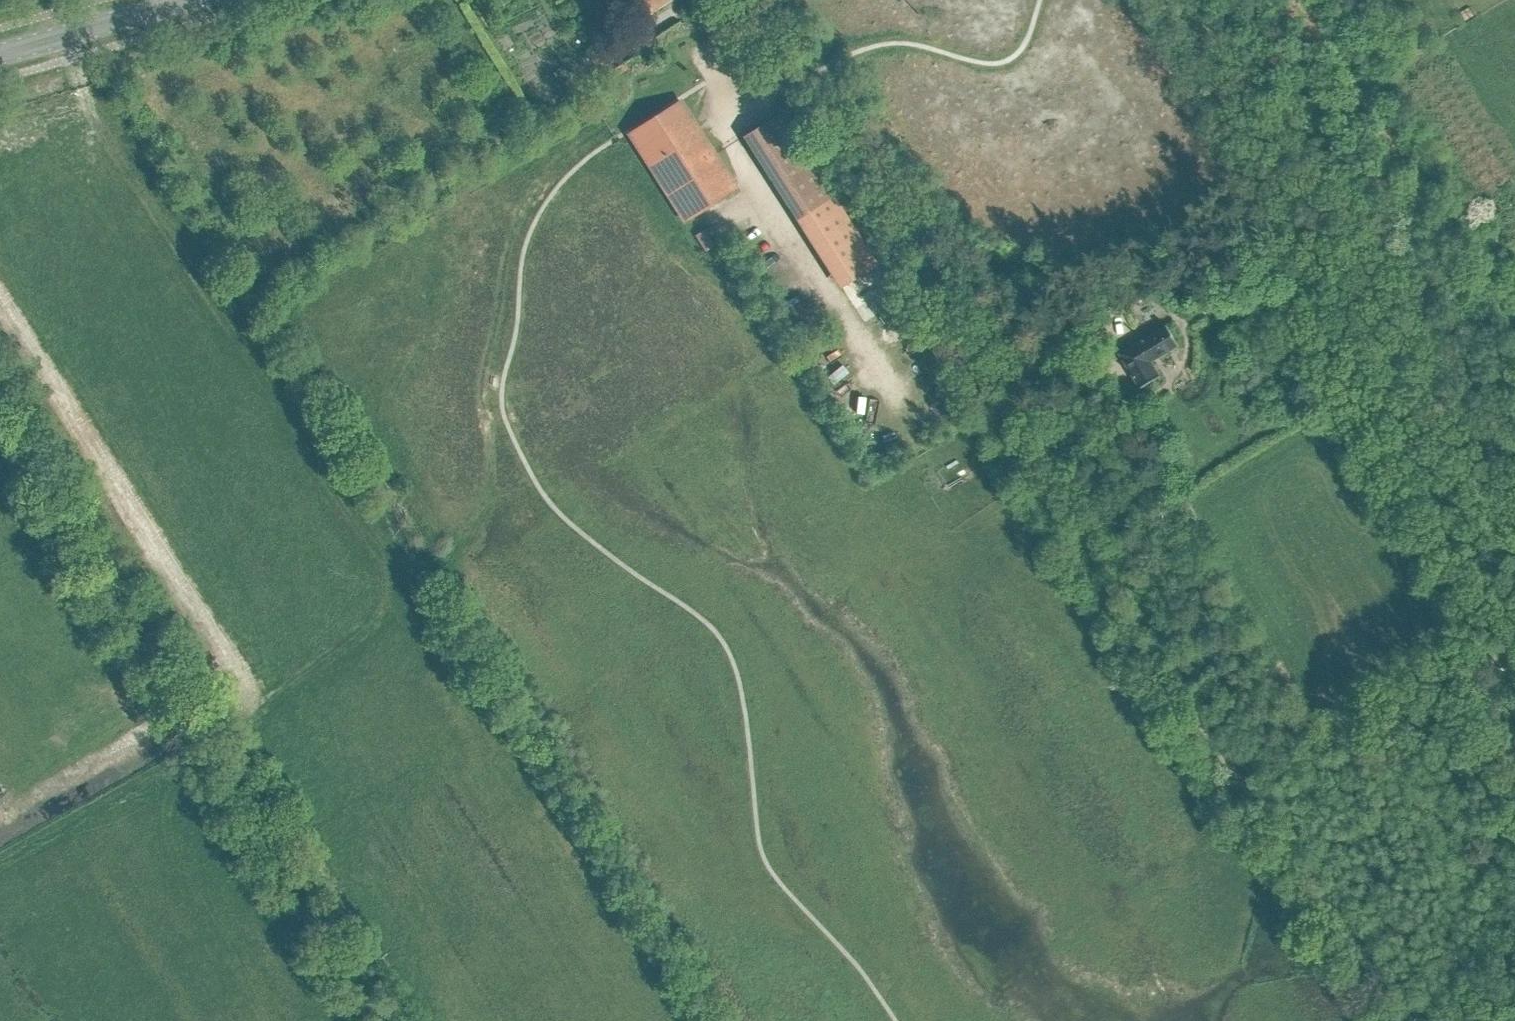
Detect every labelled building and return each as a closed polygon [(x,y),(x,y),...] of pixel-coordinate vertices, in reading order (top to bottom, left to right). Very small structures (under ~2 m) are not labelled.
[(669,0),(618,0),(632,24),(669,0)] [(736,188),(680,99),(626,133),(682,222),(736,188)] [(834,195),(782,116),(779,111),(779,112),(741,136),(796,221),(841,290),(876,268),(880,265),(834,195)] [(704,223),(715,240),(726,233),(716,216),(704,223)] [(1151,362),(1178,345),(1167,326),(1119,354),(1140,388),(1160,377),(1151,362)] [(1190,342),(1180,348),(1188,361),(1198,354),(1190,342)]
